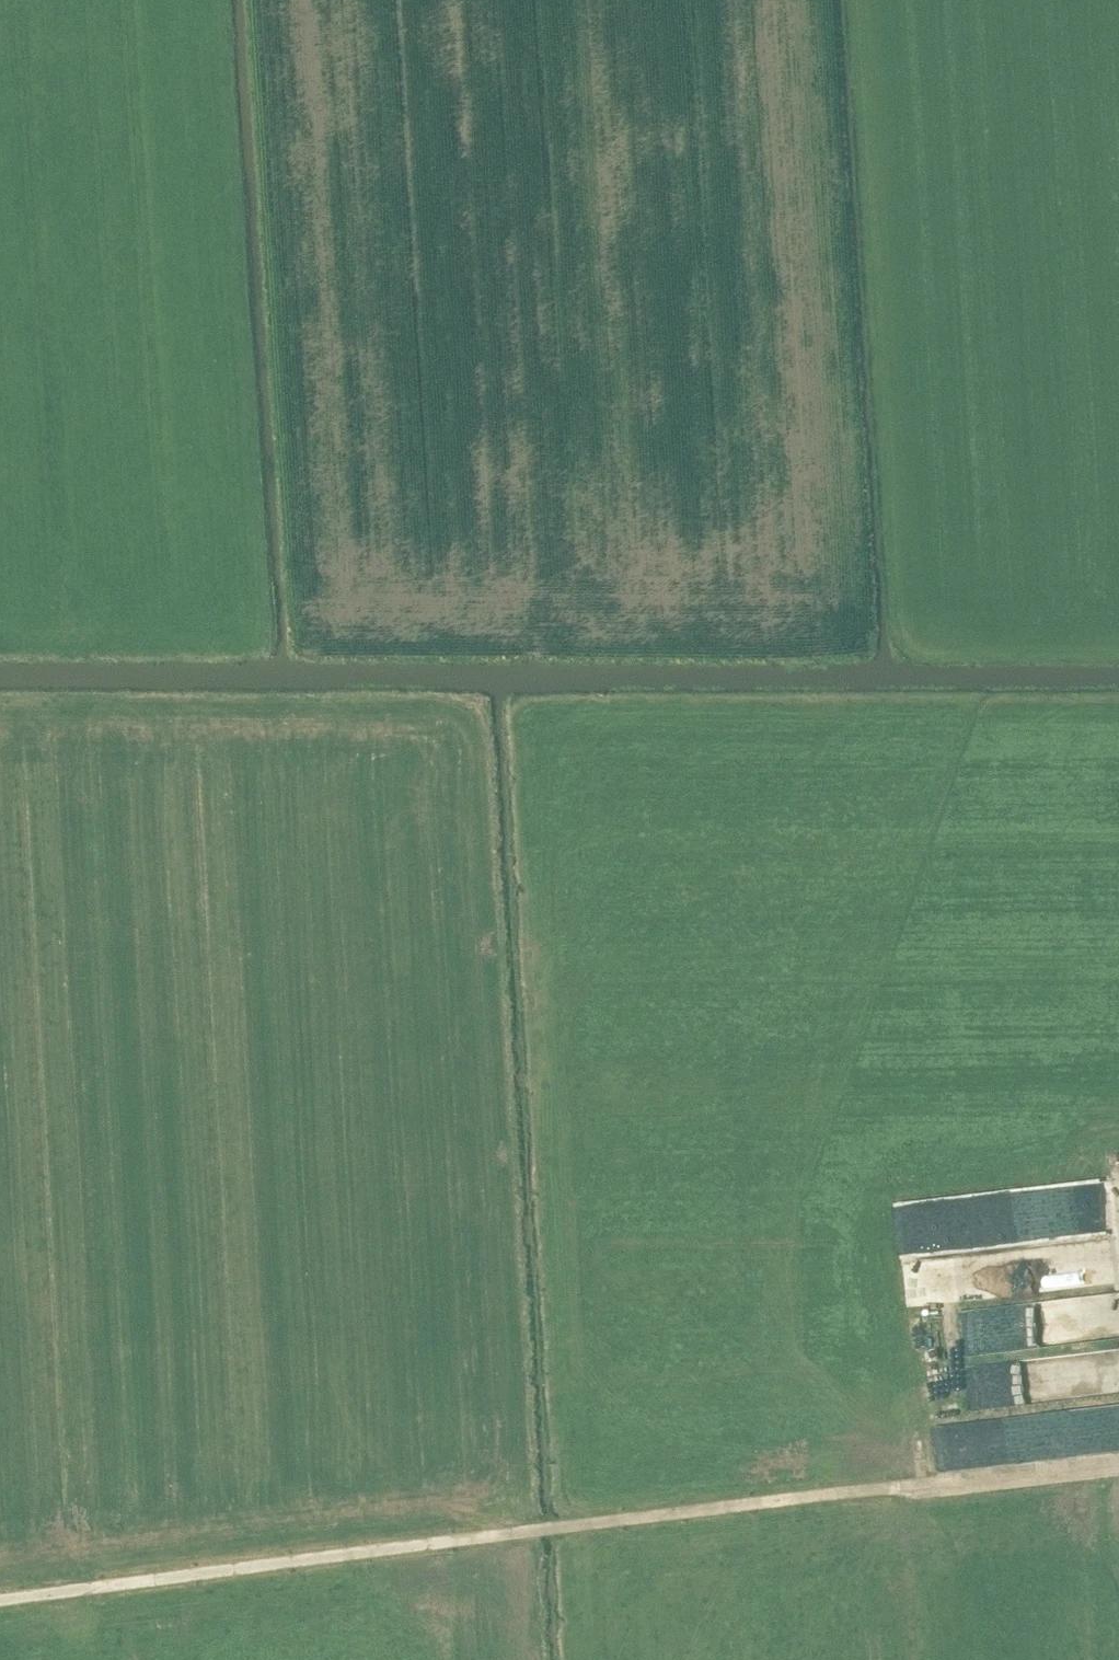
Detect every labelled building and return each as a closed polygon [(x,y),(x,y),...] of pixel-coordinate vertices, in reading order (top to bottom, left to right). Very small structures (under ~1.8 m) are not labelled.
[(970,1361),(1036,1347),(1025,1299),(959,1313),(970,1361)] [(1008,1421),(1009,1431),(991,1433),(994,1462),(1118,1450),(1118,1410),(1008,1421)]
